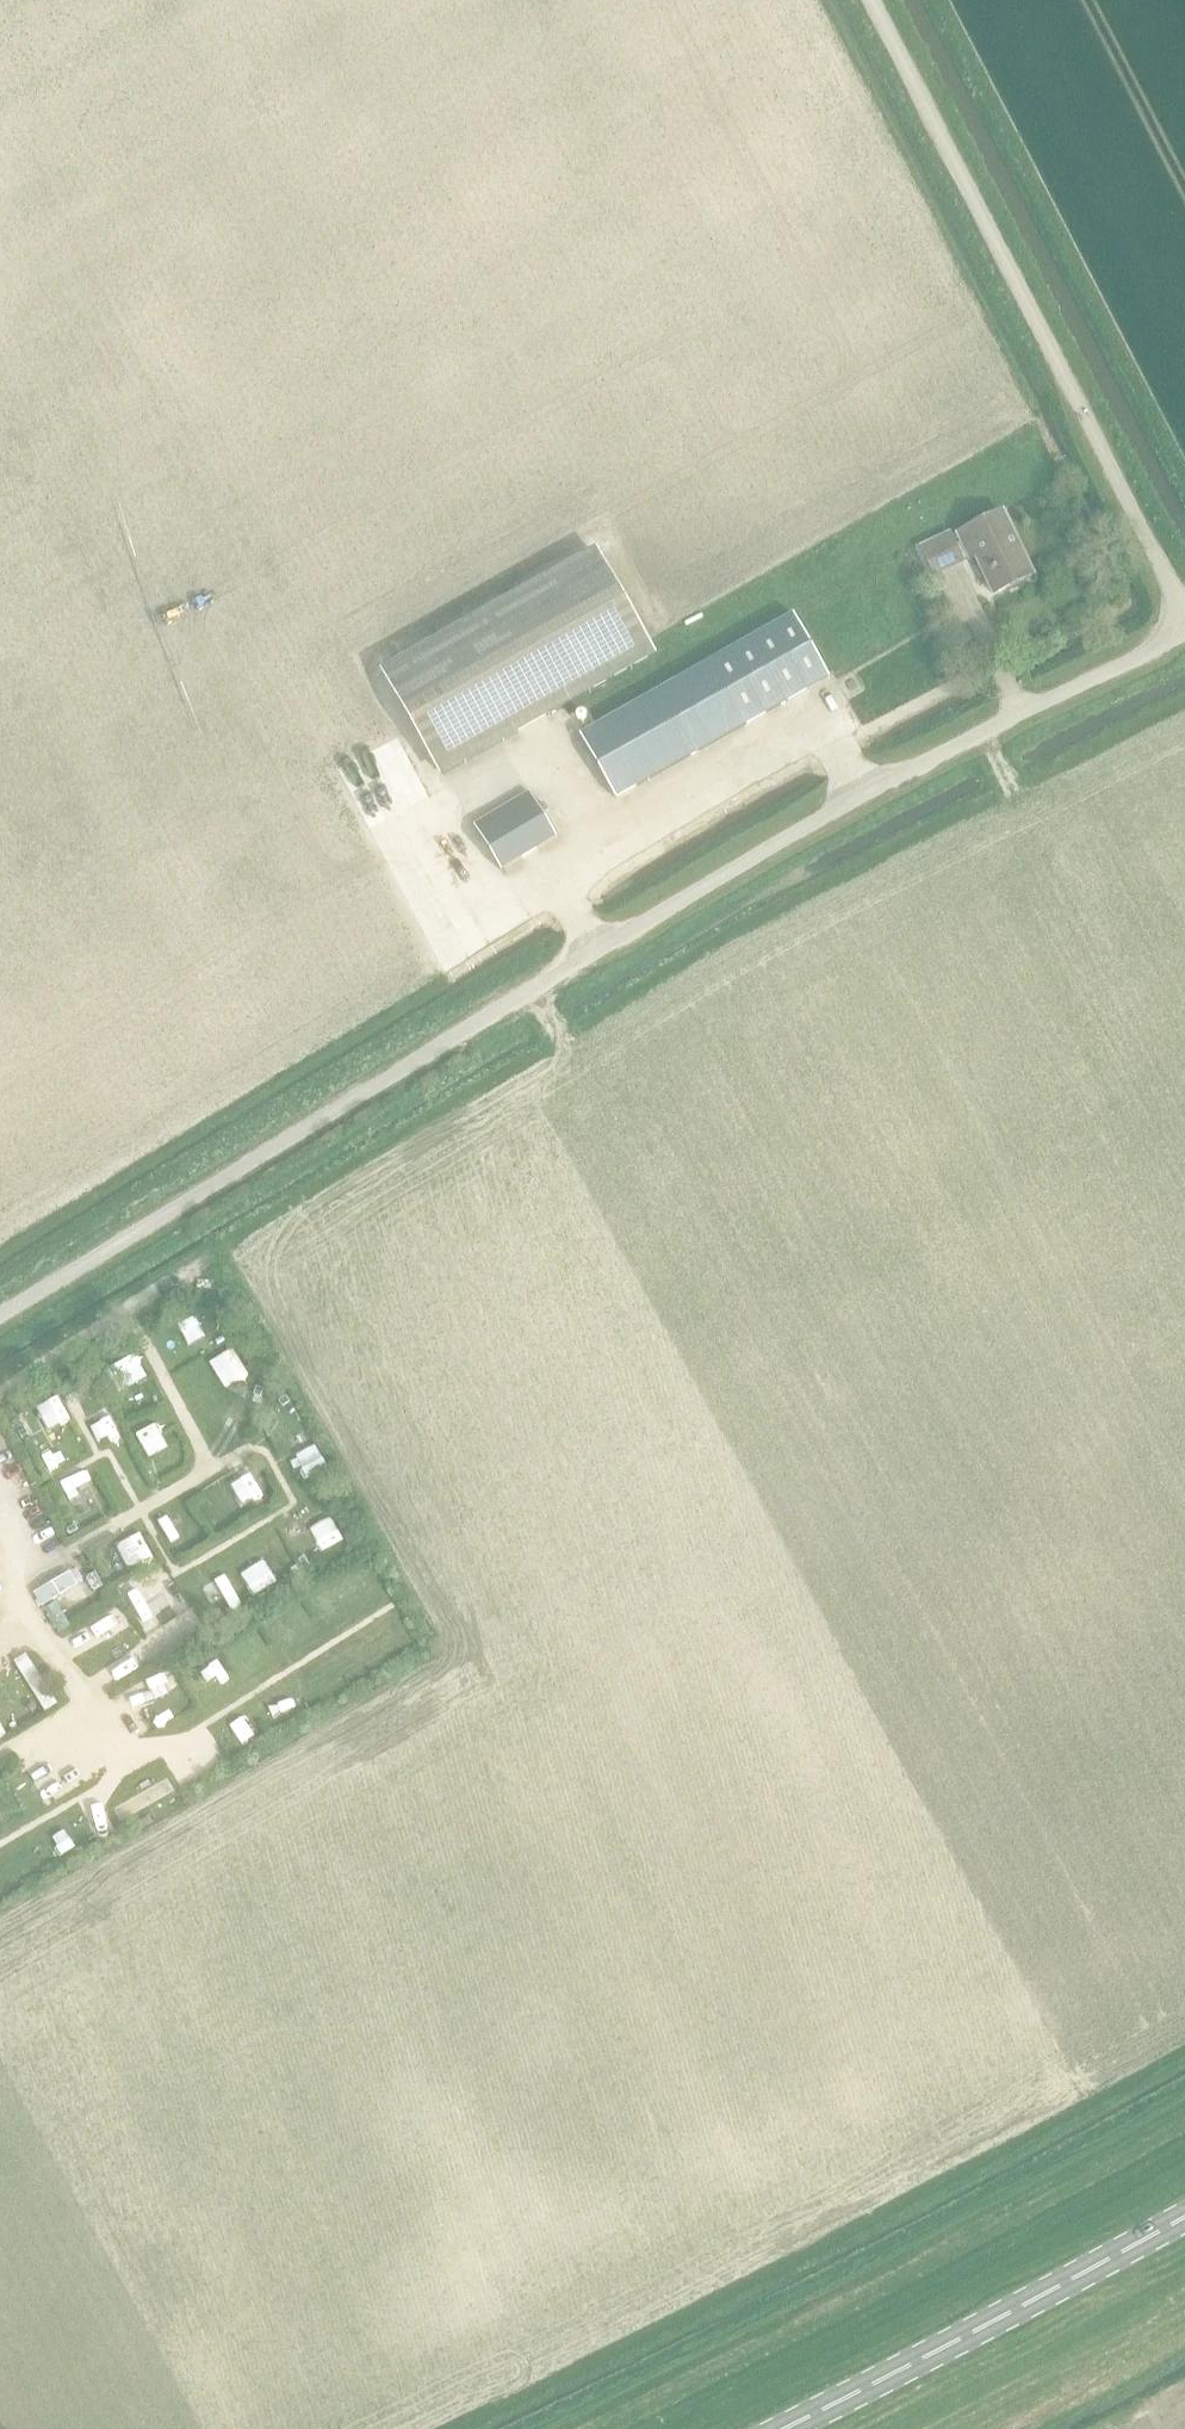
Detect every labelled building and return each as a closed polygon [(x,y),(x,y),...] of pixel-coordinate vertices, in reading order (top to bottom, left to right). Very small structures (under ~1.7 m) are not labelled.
[(998,594),(1034,577),(1003,514),(963,533),(967,542),(956,546),(951,534),(923,548),(937,577),(980,556),(998,594)] [(382,670),(442,777),(658,656),(598,549),(382,670)] [(583,738),(617,799),(698,754),(830,679),(796,618),(583,738)] [(474,827),(502,872),(558,838),(531,793),(474,827)] [(187,1311),(188,1324),(215,1323),(215,1310),(187,1311)] [(105,1395),(117,1390),(107,1366),(95,1371),(105,1395)] [(109,1420),(116,1443),(139,1436),(132,1413),(109,1420)] [(181,1416),(153,1424),(157,1438),(185,1429),(181,1416)] [(302,1448),(330,1434),(323,1421),(296,1435),(302,1448)] [(219,1468),(238,1502),(251,1494),(233,1460),(219,1468)] [(177,1496),(160,1504),(171,1527),(188,1519),(177,1496)] [(317,1515),(333,1534),(352,1518),(337,1499),(317,1515)] [(119,1532),(126,1551),(145,1544),(138,1525),(119,1532)] [(279,1536),(255,1551),(269,1574),(293,1559),(279,1536)] [(43,1570),(64,1619),(83,1611),(70,1582),(93,1572),(84,1552),(43,1570)] [(162,1564),(142,1579),(158,1600),(178,1585),(162,1564)] [(106,1620),(123,1609),(117,1598),(100,1609),(106,1620)] [(120,1655),(155,1644),(151,1631),(116,1642),(120,1655)] [(42,1634),(28,1641),(53,1695),(67,1689),(42,1634)] [(156,1665),(131,1680),(145,1704),(170,1688),(156,1665)] [(90,1740),(99,1729),(87,1719),(78,1730),(90,1740)]
